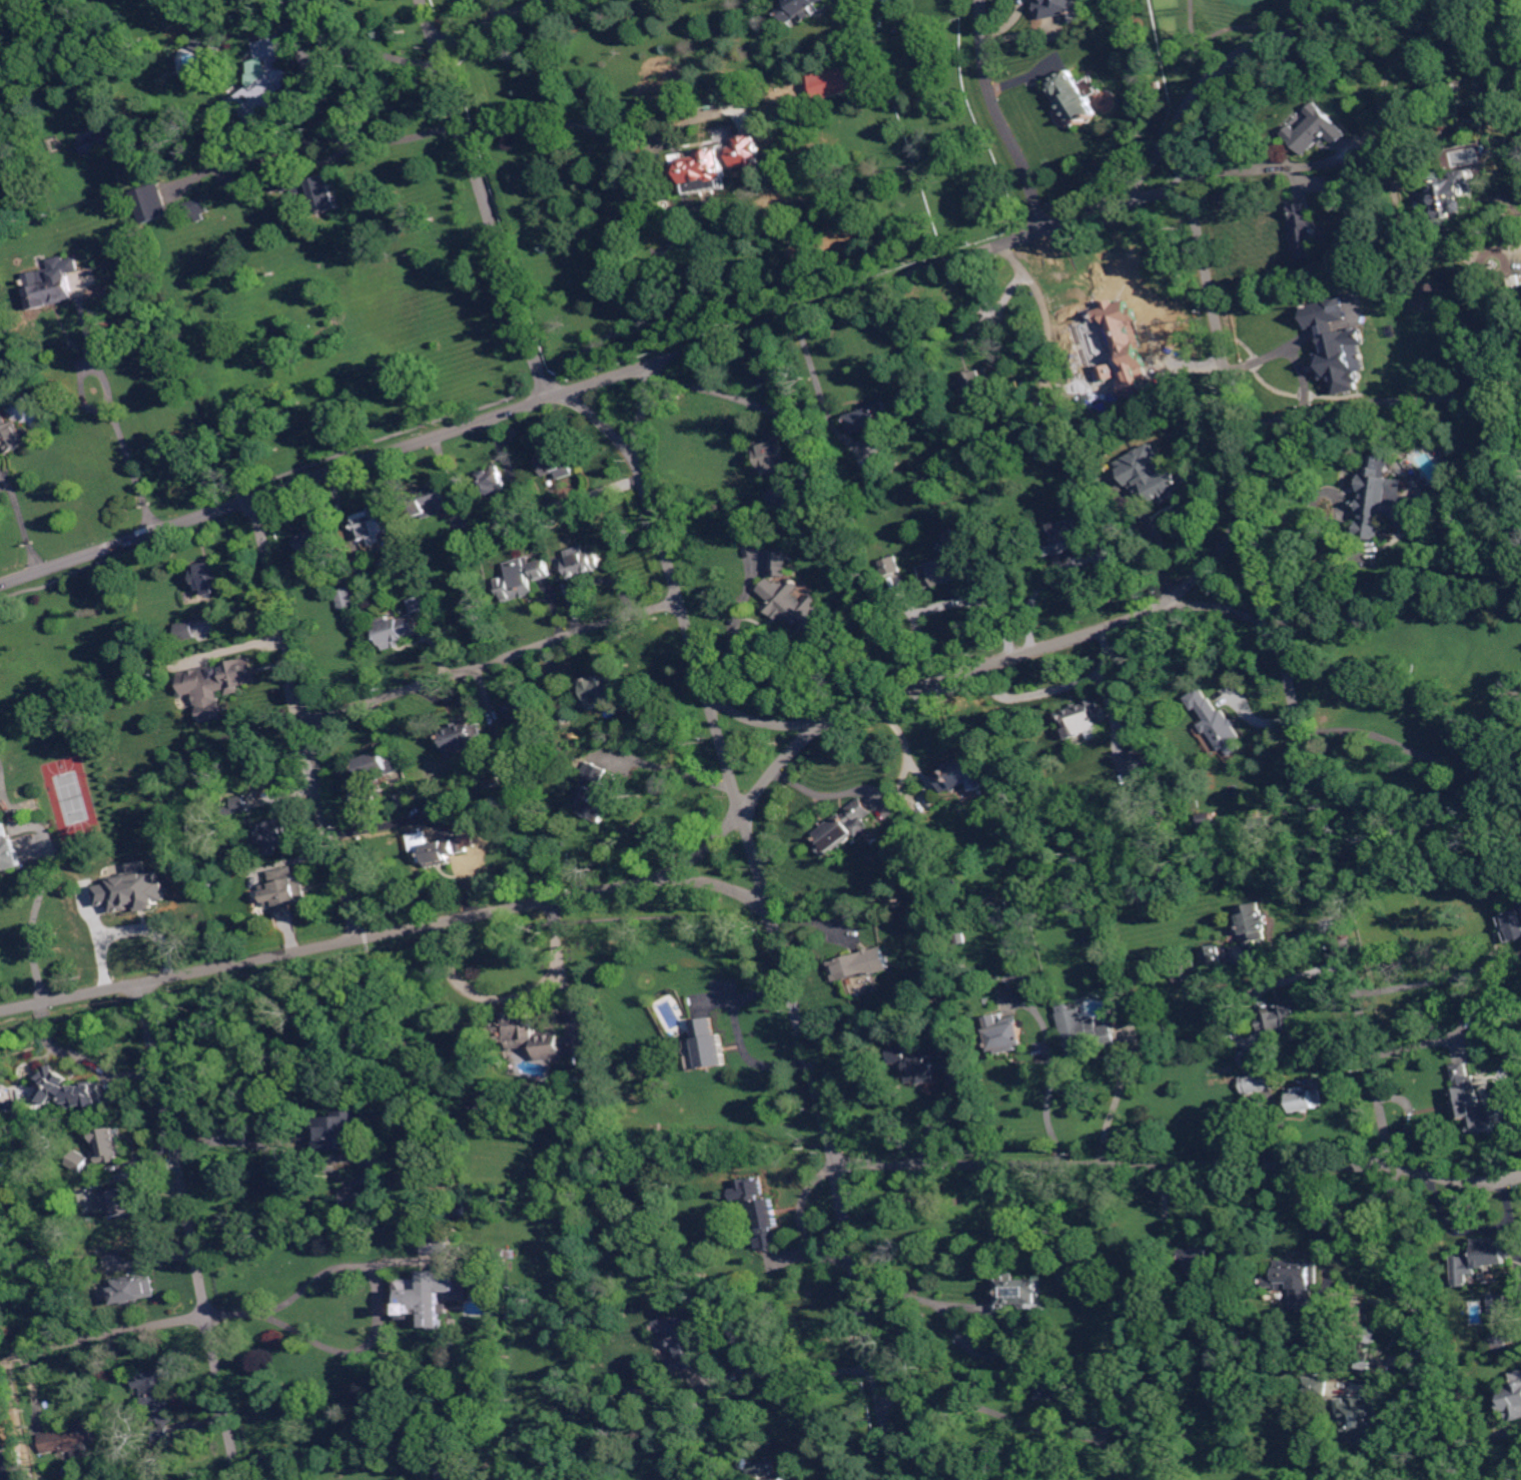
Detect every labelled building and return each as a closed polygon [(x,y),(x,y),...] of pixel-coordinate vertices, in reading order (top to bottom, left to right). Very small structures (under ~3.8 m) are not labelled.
[(790,1),(789,0),(829,0),(821,6),(823,9),(822,11),(819,12),(804,23),(800,17),(790,24),(779,8),(790,1)] [(1078,0),(1079,0),(1081,1),(1082,7),(1081,9),(1080,9),(1081,15),(1082,21),(1071,23),(1069,14),(1063,16),(1046,19),(1044,20),(1042,14),(1041,14),(1038,3),(1050,1),(1050,0),(1078,0)] [(282,62),(279,63),(282,71),(286,68),(296,81),(270,101),(279,113),(256,131),(233,102),(269,74),(264,61),(260,63),(253,44),(282,33),(289,53),(280,56),(282,62)] [(207,54),(192,48),(197,37),(211,43),(207,54)] [(820,101),(817,92),(815,85),(813,75),(853,65),(860,91),(820,101)] [(1089,98),(1089,99),(1098,113),(1076,127),(1060,103),(1065,99),(1063,96),(1060,98),(1050,82),(1053,81),(1070,70),(1071,69),(1080,84),(1089,98)] [(1328,112),(1334,106),(1335,105),(1347,117),(1340,124),(1349,133),(1347,135),(1340,142),(1337,146),(1335,144),(1327,135),(1319,143),(1306,156),(1284,134),(1294,124),(1300,130),(1305,125),(1307,123),(1314,117),(1308,111),(1318,101),(1323,106),(1328,112)] [(749,164),(750,168),(763,165),(756,131),(735,136),(737,144),(730,145),(735,167),(749,164)] [(85,157),(79,142),(108,132),(113,146),(85,157)] [(727,190),(724,191),(716,192),(703,194),(691,196),(689,196),(685,164),(678,165),(677,165),(675,155),(676,155),(685,154),(704,151),(707,150),(706,148),(707,148),(721,146),(727,190)] [(157,176),(152,164),(161,160),(167,172),(157,176)] [(1473,175),(1474,175),(1474,176),(1474,177),(1474,178),(1473,179),(1473,180),(1472,181),(1472,183),(1473,183),(1473,184),(1474,184),(1475,185),(1476,185),(1476,186),(1477,187),(1477,188),(1477,189),(1477,190),(1477,191),(1477,192),(1477,193),(1476,194),(1475,195),(1474,196),(1473,196),(1470,197),(1473,212),(1464,214),(1465,220),(1443,224),(1442,217),(1435,218),(1434,211),(1433,210),(1432,210),(1431,209),(1430,208),(1430,207),(1429,206),(1428,205),(1428,204),(1428,203),(1428,202),(1428,200),(1428,199),(1428,198),(1428,197),(1429,196),(1429,195),(1430,194),(1431,193),(1432,192),(1430,183),(1435,174),(1441,172),(1446,175),(1469,170),(1470,171),(1471,171),(1472,172),(1473,173),(1473,174),(1473,175)] [(287,189),(292,187),(291,181),(301,178),(302,180),(311,177),(312,180),(331,174),(342,208),(311,218),(303,193),(295,196),(293,190),(284,193),(283,190),(271,194),(266,177),(282,172),(287,189)] [(143,225),(131,193),(159,183),(171,215),(143,225)] [(206,221),(199,223),(197,217),(190,219),(185,205),(206,198),(210,212),(203,215),(206,221)] [(1313,213),(1317,212),(1323,257),(1300,260),(1299,250),(1296,250),(1296,248),(1295,245),(1293,229),(1296,228),(1293,204),(1295,204),(1307,202),(1311,202),(1313,213)] [(1393,266),(1388,260),(1393,256),(1398,262),(1393,266)] [(53,276),(67,272),(75,300),(31,311),(23,280),(27,279),(25,275),(51,268),(53,276)] [(1304,306),(1309,328),(1315,327),(1326,378),(1330,377),(1334,395),(1363,389),(1359,370),(1365,368),(1360,344),(1364,344),(1360,326),(1336,331),(1334,321),(1347,319),(1342,298),(1304,306)] [(1119,337),(1122,336),(1123,349),(1118,350),(1119,355),(1121,354),(1122,364),(1108,366),(1108,365),(1107,358),(1107,357),(1111,356),(1111,352),(1104,352),(1103,342),(1099,343),(1096,315),(1123,312),(1124,323),(1118,324),(1119,337)] [(1145,394),(1141,367),(1145,366),(1142,347),(1140,347),(1138,334),(1125,336),(1130,371),(1124,372),(1125,379),(1130,379),(1131,384),(1134,383),(1135,389),(1130,390),(1131,396),(1145,394)] [(965,404),(957,382),(965,379),(964,377),(987,368),(993,386),(980,391),(982,397),(976,399),(971,401),(965,404)] [(856,435),(850,416),(860,413),(863,412),(886,404),(893,424),(883,427),(868,432),(856,435)] [(1098,420),(1098,416),(1097,406),(1099,406),(1105,405),(1107,419),(1098,420)] [(8,446),(0,451),(0,408),(10,425),(16,422),(22,433),(31,428),(37,438),(12,453),(8,446)] [(766,480),(753,442),(781,433),(791,461),(794,471),(789,473),(786,474),(766,480)] [(556,451),(564,448),(574,475),(558,481),(555,472),(543,477),(539,465),(545,463),(543,457),(549,455),(547,449),(554,447),(556,451)] [(1110,473),(1103,455),(1115,451),(1121,468),(1122,469),(1116,471),(1110,473)] [(1386,478),(1400,480),(1398,494),(1391,493),(1390,501),(1400,503),(1400,501),(1416,503),(1413,524),(1396,521),(1397,519),(1387,517),(1386,525),(1384,524),(1382,541),(1359,537),(1362,513),(1361,513),(1363,501),(1366,502),(1367,495),(1361,494),(1363,475),(1366,475),(1368,466),(1387,469),(1386,478)] [(1192,484),(1176,492),(1174,493),(1171,495),(1174,500),(1167,503),(1164,505),(1154,486),(1162,482),(1161,480),(1159,477),(1159,476),(1169,471),(1171,474),(1184,468),(1192,484)] [(484,499),(477,476),(500,469),(506,492),(484,499)] [(425,520),(416,493),(442,484),(449,505),(441,508),(443,514),(425,520)] [(547,519),(543,503),(558,500),(561,516),(547,519)] [(380,541),(371,543),(370,539),(360,542),(353,517),(371,512),(370,509),(382,506),(389,532),(379,535),(380,541)] [(772,524),(767,512),(780,507),(784,519),(772,524)] [(1066,524),(1074,522),(1079,537),(1083,536),(1086,544),(1086,546),(1082,547),(1083,551),(1071,555),(1073,561),(1059,566),(1058,561),(1057,559),(1056,556),(1050,558),(1045,543),(1057,539),(1052,525),(1065,521),(1066,524)] [(305,561),(297,539),(323,529),(332,552),(305,561)] [(465,546),(460,533),(472,529),(476,542),(465,546)] [(547,548),(545,542),(552,540),(554,546),(547,548)] [(569,582),(562,561),(581,555),(582,555),(581,550),(582,550),(594,546),(595,548),(602,571),(569,582)] [(789,577),(773,577),(773,570),(772,570),(772,552),(790,553),(789,577)] [(927,590),(920,568),(964,554),(971,576),(927,590)] [(884,577),(880,562),(897,557),(902,572),(884,577)] [(223,574),(226,573),(229,585),(218,587),(220,594),(207,597),(205,589),(198,591),(192,568),(207,565),(207,562),(219,559),(223,574)] [(505,603),(497,579),(509,575),(506,564),(524,559),(535,594),(505,603)] [(775,584),(777,581),(781,584),(783,582),(786,584),(791,578),(800,587),(793,595),(803,603),(810,595),(818,602),(815,605),(819,608),(828,616),(821,625),(824,628),(814,640),(810,637),(804,644),(794,636),(799,630),(783,616),(779,620),(774,616),(773,617),(764,609),(771,602),(758,591),(769,578),(775,584)] [(341,610),(336,592),(353,588),(357,607),(341,610)] [(426,610),(424,595),(407,598),(409,613),(426,610)] [(419,635),(407,638),(407,640),(400,642),(401,647),(384,651),(376,620),(388,616),(390,622),(414,615),(419,635)] [(179,640),(195,636),(192,620),(176,623),(179,640)] [(257,684),(241,688),(242,693),(229,696),(226,684),(223,684),(218,665),(251,658),(257,684)] [(621,695),(603,701),(601,697),(600,698),(603,707),(594,710),(590,700),(589,700),(585,687),(585,686),(583,680),(597,675),(599,681),(603,680),(601,674),(612,671),(621,695)] [(1219,712),(1224,710),(1230,720),(1233,719),(1233,720),(1235,723),(1237,725),(1234,727),(1241,738),(1237,740),(1237,741),(1242,750),(1229,758),(1224,749),(1220,751),(1208,732),(1205,734),(1199,725),(1205,721),(1204,719),(1196,706),(1210,697),(1211,699),(1218,710),(1219,712)] [(1097,701),(1098,700),(1101,708),(1104,707),(1105,712),(1102,713),(1103,716),(1104,717),(1104,718),(1105,721),(1098,723),(1100,729),(1070,740),(1068,740),(1064,729),(1069,727),(1068,722),(1062,724),(1058,713),(1073,708),(1072,706),(1073,705),(1076,704),(1077,704),(1078,706),(1086,703),(1096,699),(1097,701)] [(561,726),(561,724),(557,725),(555,716),(559,715),(558,712),(570,708),(574,722),(561,726)] [(473,726),(482,723),(487,735),(477,738),(480,748),(462,754),(460,749),(447,754),(441,736),(455,731),(453,726),(471,719),(473,726)] [(498,753),(495,739),(504,737),(508,750),(498,753)] [(1136,779),(1135,777),(1128,757),(1148,749),(1156,772),(1154,772),(1136,779)] [(386,756),(396,752),(402,771),(378,779),(378,781),(375,782),(379,794),(376,795),(377,799),(358,806),(350,782),(351,782),(350,778),(362,774),(358,760),(384,751),(386,756)] [(985,787),(973,792),(970,784),(955,790),(944,794),(941,788),(937,776),(936,774),(948,770),(946,765),(958,760),(961,759),(973,755),(985,787)] [(488,767),(485,759),(492,756),(495,764),(488,767)] [(603,824),(578,812),(582,804),(575,801),(586,777),(581,775),(582,772),(588,760),(594,763),(606,769),(609,770),(603,782),(615,787),(613,791),(611,796),(603,811),(609,813),(603,824)] [(1427,782),(1421,780),(1423,770),(1429,771),(1427,782)] [(487,790),(484,782),(501,777),(503,784),(487,790)] [(399,807),(396,797),(409,793),(412,803),(399,807)] [(225,816),(223,808),(233,806),(232,798),(244,795),(248,810),(225,816)] [(439,814),(435,799),(449,796),(453,811),(439,814)] [(864,820),(869,827),(868,827),(861,833),(858,836),(856,834),(824,858),(815,845),(820,841),(814,833),(825,825),(827,824),(841,813),(843,816),(845,814),(847,812),(848,811),(846,809),(860,799),(872,814),(864,820)] [(0,805),(0,855),(5,870),(20,865),(0,805)] [(1199,827),(1197,815),(1211,814),(1213,825),(1199,827)] [(9,838),(0,841),(0,816),(3,824),(12,820),(21,844),(13,847),(9,838)] [(1251,835),(1249,819),(1268,817),(1270,833),(1251,835)] [(290,846),(277,848),(278,853),(265,856),(263,844),(259,845),(255,826),(285,819),(290,846)] [(428,842),(466,834),(467,841),(470,841),(471,845),(469,847),(470,851),(458,853),(458,854),(451,856),(453,863),(429,868),(428,861),(422,862),(420,850),(415,851),(412,835),(426,832),(428,842)] [(169,902),(165,878),(160,879),(158,870),(147,872),(145,859),(129,862),(132,875),(111,878),(112,883),(97,885),(100,906),(113,903),(114,911),(138,907),(139,908),(169,902)] [(297,877),(304,876),(310,902),(293,905),(295,912),(281,915),(279,905),(269,907),(264,886),(274,883),(271,871),(295,866),(297,877)] [(76,905),(74,897),(82,895),(84,903),(76,905)] [(1262,911),(1265,911),(1266,916),(1269,915),(1271,925),(1267,925),(1268,931),(1266,931),(1268,939),(1258,941),(1259,946),(1248,949),(1239,907),(1260,903),(1262,911)] [(1513,911),(1520,908),(1520,937),(1514,939),(1512,930),(1511,928),(1507,916),(1514,914),(1513,911)] [(957,945),(955,934),(965,933),(967,943),(957,945)] [(1223,961),(1219,943),(1200,947),(1205,965),(1223,961)] [(1175,984),(1170,967),(1185,962),(1181,947),(1191,945),(1200,977),(1175,984)] [(875,975),(867,977),(866,974),(836,982),(830,962),(844,958),(845,958),(846,958),(854,956),(855,955),(860,954),(867,952),(869,951),(884,947),(891,970),(875,975)] [(1286,1006),(1300,1003),(1304,1021),(1296,1022),(1297,1028),(1283,1031),(1281,1020),(1276,1021),(1269,1023),(1266,1007),(1276,1005),(1278,1005),(1281,1004),(1285,1003),(1286,1006)] [(1072,1011),(1082,1009),(1084,1020),(1097,1017),(1099,1027),(1113,1024),(1114,1026),(1115,1032),(1118,1045),(1119,1049),(1107,1051),(1105,1052),(1102,1053),(1100,1043),(1091,1045),(1093,1054),(1069,1059),(1059,1014),(1060,1014),(1059,1007),(1071,1005),(1072,1011)] [(540,1034),(562,1031),(566,1058),(540,1062),(538,1047),(512,1051),(511,1042),(498,1044),(495,1024),(507,1022),(506,1013),(523,1011),(523,1010),(536,1008),(540,1034)] [(1020,1051),(1011,1053),(1010,1053),(1009,1053),(1000,1055),(999,1050),(992,1052),(986,1030),(999,1027),(997,1021),(1003,1020),(1019,1016),(1026,1044),(1019,1046),(1020,1051)] [(717,1035),(723,1034),(726,1048),(726,1050),(729,1066),(691,1073),(689,1056),(690,1056),(699,1054),(697,1040),(694,1022),(695,1021),(712,1018),(714,1018),(717,1035)] [(911,1052),(957,1051),(958,1068),(935,1068),(935,1083),(923,1083),(923,1085),(916,1085),(915,1083),(908,1083),(907,1064),(892,1064),(892,1045),(910,1045),(911,1052)] [(1244,1070),(1241,1053),(1253,1051),(1256,1067),(1244,1070)] [(1472,1077),(1477,1076),(1480,1093),(1481,1093),(1483,1103),(1486,1102),(1488,1115),(1495,1113),(1499,1133),(1479,1137),(1478,1135),(1471,1136),(1467,1119),(1459,1121),(1453,1090),(1460,1088),(1459,1081),(1457,1081),(1453,1066),(1469,1063),(1472,1077)] [(58,1072),(59,1071),(70,1079),(66,1085),(70,1089),(82,1087),(82,1084),(94,1082),(95,1085),(104,1083),(106,1096),(104,1097),(106,1105),(87,1109),(86,1106),(69,1109),(68,1104),(58,1097),(52,1106),(41,1097),(47,1089),(39,1083),(47,1073),(49,1074),(48,1066),(57,1065),(58,1072)] [(1244,1096),(1241,1078),(1269,1073),(1272,1088),(1272,1091),(1251,1094),(1244,1096)] [(1309,1090),(1323,1087),(1327,1105),(1296,1112),(1292,1093),(1300,1092),(1299,1087),(1300,1087),(1302,1087),(1308,1085),(1309,1090)] [(319,1152),(318,1118),(339,1118),(339,1112),(369,1111),(370,1133),(360,1134),(361,1151),(319,1152)] [(121,1143),(127,1142),(129,1154),(121,1155),(122,1160),(107,1163),(106,1162),(100,1163),(98,1155),(105,1154),(102,1140),(96,1141),(94,1131),(118,1126),(121,1143)] [(82,1172),(67,1164),(76,1148),(91,1156),(82,1172)] [(345,1209),(343,1187),(392,1182),(395,1203),(345,1209)] [(140,1213),(113,1219),(112,1211),(105,1212),(101,1194),(135,1187),(140,1213)] [(778,1215),(780,1226),(773,1227),(774,1233),(777,1232),(780,1247),(777,1248),(764,1250),(763,1251),(761,1236),(765,1235),(764,1229),(762,1229),(759,1212),(748,1214),(746,1203),(775,1198),(777,1211),(778,1215)] [(517,1239),(517,1232),(526,1231),(527,1238),(517,1239)] [(455,1247),(467,1247),(468,1259),(486,1259),(486,1249),(510,1249),(510,1251),(518,1250),(519,1258),(510,1259),(510,1265),(503,1265),(503,1262),(488,1262),(489,1269),(470,1269),(471,1300),(452,1301),(452,1313),(447,1313),(448,1327),(445,1327),(441,1330),(436,1330),(433,1328),(430,1328),(429,1314),(416,1315),(416,1321),(403,1321),(401,1280),(428,1279),(428,1272),(454,1271),(454,1266),(459,1266),(458,1253),(455,1253),(455,1255),(429,1256),(428,1235),(455,1234),(455,1247)] [(1509,1265),(1490,1266),(1490,1268),(1479,1269),(1479,1275),(1470,1275),(1470,1284),(1468,1284),(1468,1287),(1457,1288),(1457,1284),(1455,1284),(1454,1256),(1469,1256),(1469,1257),(1477,1256),(1476,1240),(1507,1238),(1509,1265)] [(1216,1285),(1216,1291),(1204,1291),(1204,1290),(1201,1291),(1200,1291),(1200,1289),(1200,1287),(1198,1288),(1197,1288),(1197,1280),(1193,1281),(1193,1278),(1193,1277),(1193,1275),(1193,1274),(1190,1274),(1190,1262),(1184,1262),(1183,1249),(1201,1248),(1200,1245),(1213,1244),(1216,1285)] [(1318,1290),(1314,1290),(1314,1313),(1309,1313),(1293,1313),(1293,1290),(1287,1289),(1278,1289),(1278,1287),(1273,1287),(1264,1287),(1264,1275),(1277,1275),(1277,1261),(1292,1261),(1295,1261),(1319,1261),(1318,1290)] [(118,1305),(114,1281),(153,1273),(158,1297),(118,1305)] [(1045,1299),(1041,1299),(1041,1304),(1013,1304),(1013,1313),(998,1313),(998,1273),(1015,1273),(1016,1280),(1044,1280),(1044,1293),(1045,1293),(1045,1299)] [(1061,1284),(1060,1275),(1069,1275),(1070,1283),(1061,1284)] [(1127,1295),(1117,1294),(1117,1283),(1127,1283),(1127,1295)] [(1491,1315),(1490,1293),(1506,1292),(1506,1294),(1507,1314),(1491,1315)] [(1378,1363),(1372,1362),(1362,1360),(1366,1340),(1350,1337),(1353,1317),(1355,1307),(1355,1306),(1366,1308),(1366,1311),(1373,1312),(1371,1324),(1382,1326),(1378,1348),(1377,1354),(1380,1354),(1378,1363)] [(511,1321),(510,1313),(523,1313),(523,1320),(511,1321)] [(1493,1354),(1493,1335),(1507,1334),(1508,1353),(1493,1354)] [(1179,1359),(1179,1351),(1188,1350),(1188,1359),(1179,1359)] [(168,1400),(173,1399),(176,1420),(169,1421),(173,1447),(166,1448),(165,1442),(157,1443),(155,1428),(158,1427),(155,1408),(147,1410),(143,1387),(137,1388),(134,1375),(167,1369),(169,1381),(164,1382),(168,1400)] [(1512,1374),(1520,1372),(1520,1420),(1512,1422),(1510,1422),(1508,1412),(1504,1413),(1502,1403),(1506,1402),(1506,1399),(1505,1396),(1504,1390),(1515,1387),(1512,1374)] [(1328,1395),(1316,1393),(1303,1391),(1306,1375),(1331,1379),(1330,1381),(1328,1395)] [(1366,1400),(1377,1399),(1381,1434),(1381,1439),(1370,1440),(1371,1446),(1357,1447),(1356,1442),(1343,1443),(1342,1434),(1342,1428),(1340,1428),(1334,1429),(1334,1421),(1339,1420),(1340,1420),(1338,1402),(1338,1400),(1347,1399),(1347,1401),(1347,1403),(1351,1403),(1350,1401),(1350,1396),(1365,1395),(1366,1399),(1366,1400)] [(103,1436),(96,1437),(97,1443),(89,1444),(92,1456),(75,1459),(74,1451),(62,1454),(62,1451),(45,1454),(41,1435),(59,1432),(59,1434),(78,1430),(77,1422),(100,1417),(103,1436)] [(776,1462),(780,1479),(751,1479),(750,1474),(749,1469),(745,1469),(742,1465),(743,1461),(746,1459),(751,1459),(753,1462),(755,1462),(757,1467),(776,1462)]
